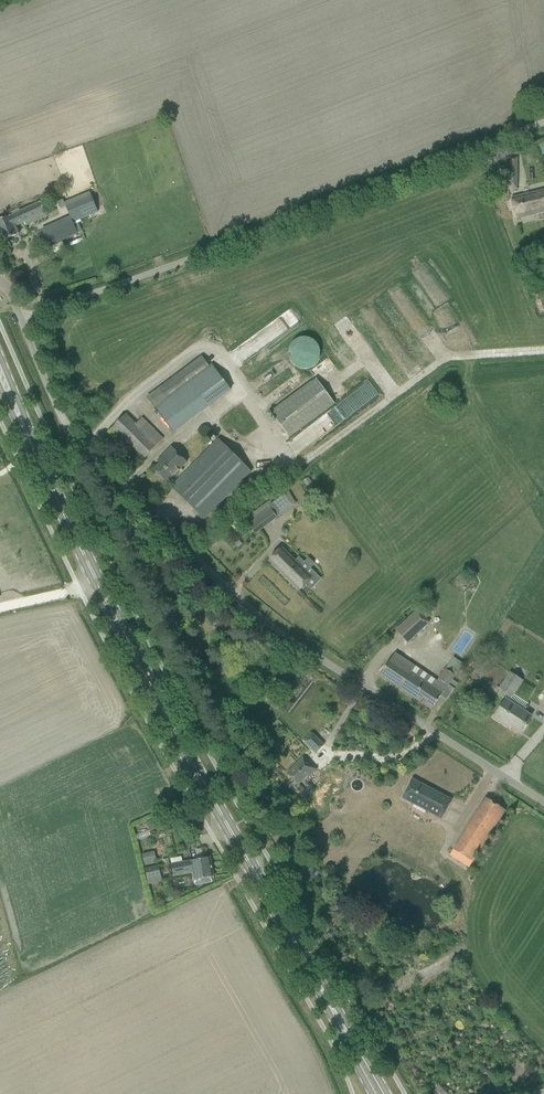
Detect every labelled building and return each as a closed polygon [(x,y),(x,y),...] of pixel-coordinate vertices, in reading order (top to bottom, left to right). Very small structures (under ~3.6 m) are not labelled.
[(517,189),(517,168),(508,169),(507,189),(517,189)] [(511,199),(516,219),(543,212),(543,190),(511,199)] [(89,193),(64,203),(70,217),(73,223),(98,212),(89,193)] [(31,219),(33,222),(46,216),(40,202),(0,221),(0,235),(3,241),(18,234),(15,227),(31,219)] [(60,221),(42,230),(45,236),(49,246),(67,238),(74,235),(78,233),(73,223),(70,217),(67,219),(60,221)] [(291,361),(294,365),(298,368),(303,369),(309,369),(314,367),(317,364),(319,360),(320,355),(320,350),(318,345),(315,342),(311,339),(306,338),(301,338),(295,340),(291,345),(289,350),(289,356),(291,361)] [(231,390),(212,364),(165,399),(158,390),(147,398),(173,432),(231,390)] [(315,379),(270,412),(289,438),(335,405),(315,379)] [(144,432),(126,414),(112,428),(143,459),(163,440),(149,426),(144,432)] [(179,480),(171,488),(203,519),(211,511),(251,471),(225,446),(219,440),(179,480)] [(154,470),(167,483),(187,463),(171,447),(157,461),(160,464),(154,470)] [(309,479),(304,482),(309,488),(314,486),(309,479)] [(279,512),(290,504),(284,495),(272,503),(246,522),(255,534),(277,518),(276,517),(281,514),(279,512)] [(268,561),(299,591),(313,577),(282,547),(268,561)] [(396,631),(406,643),(429,622),(418,611),(396,631)] [(386,666),(380,675),(431,710),(437,701),(440,696),(448,685),(449,686),(463,664),(461,663),(453,657),(446,669),(445,668),(438,679),(439,680),(437,682),(414,666),(395,653),(386,666)] [(499,688),(513,697),(523,681),(510,672),(499,688)] [(504,721),(521,733),(530,718),(504,702),(500,709),(494,718),(502,724),(504,721)] [(304,742),(316,754),(324,745),(312,733),(304,742)] [(310,772),(312,774),(316,770),(302,758),(287,774),(294,781),(298,785),(299,784),(310,772)] [(450,801),(412,780),(403,798),(414,804),(412,807),(424,814),(426,810),(441,819),(450,801)] [(294,781),(288,788),(298,797),(298,798),(299,798),(300,798),(301,798),(302,798),(303,798),(303,797),(304,797),(305,796),(305,795),(306,794),(306,793),(306,792),(305,791),(305,790),(299,784),(298,785),(294,781)] [(448,854),(468,867),(505,811),(486,798),(448,854)] [(150,820),(146,823),(150,831),(155,828),(150,820)] [(190,834),(185,837),(189,844),(194,842),(190,834)] [(153,850),(142,853),(144,862),(155,860),(153,850)] [(199,859),(171,864),(173,874),(192,871),(194,881),(195,881),(195,886),(212,883),(211,878),(213,877),(210,857),(199,859)] [(145,868),(149,885),(162,881),(158,865),(145,868)]
